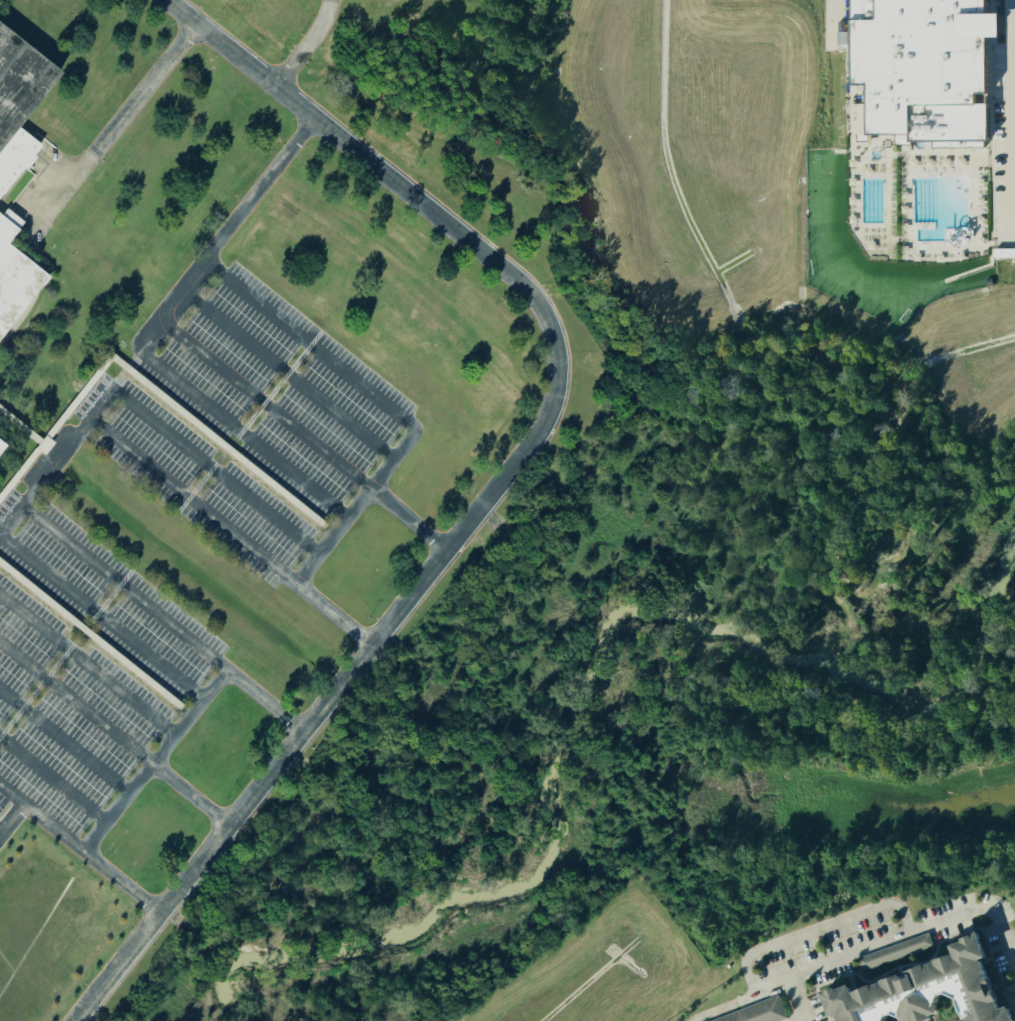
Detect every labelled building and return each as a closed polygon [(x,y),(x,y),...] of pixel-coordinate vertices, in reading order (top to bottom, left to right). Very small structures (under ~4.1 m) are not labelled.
[(857,138),(854,0),(987,0),(990,136),(857,138)] [(39,147),(0,198),(0,29),(61,76),(20,131),(39,147)] [(18,230),(24,223),(7,209),(1,216),(18,230)] [(9,337),(0,344),(0,216),(18,228),(7,244),(50,278),(37,293),(26,314),(9,337)] [(995,249),(1014,249),(1014,258),(995,258),(995,249)] [(862,958),(866,971),(936,947),(932,934),(862,958)] [(849,1020),(878,1020),(877,1020),(878,1018),(876,1012),(906,1002),(913,1020),(940,1020),(943,1020),(956,982),(965,979),(975,1008),(992,1014),(973,1020),(1014,1020),(1014,1009),(988,935),(963,944),(967,956),(865,992),(862,984),(839,992),(849,1020)] [(783,997),(712,1020),(791,1020),(783,997)]
